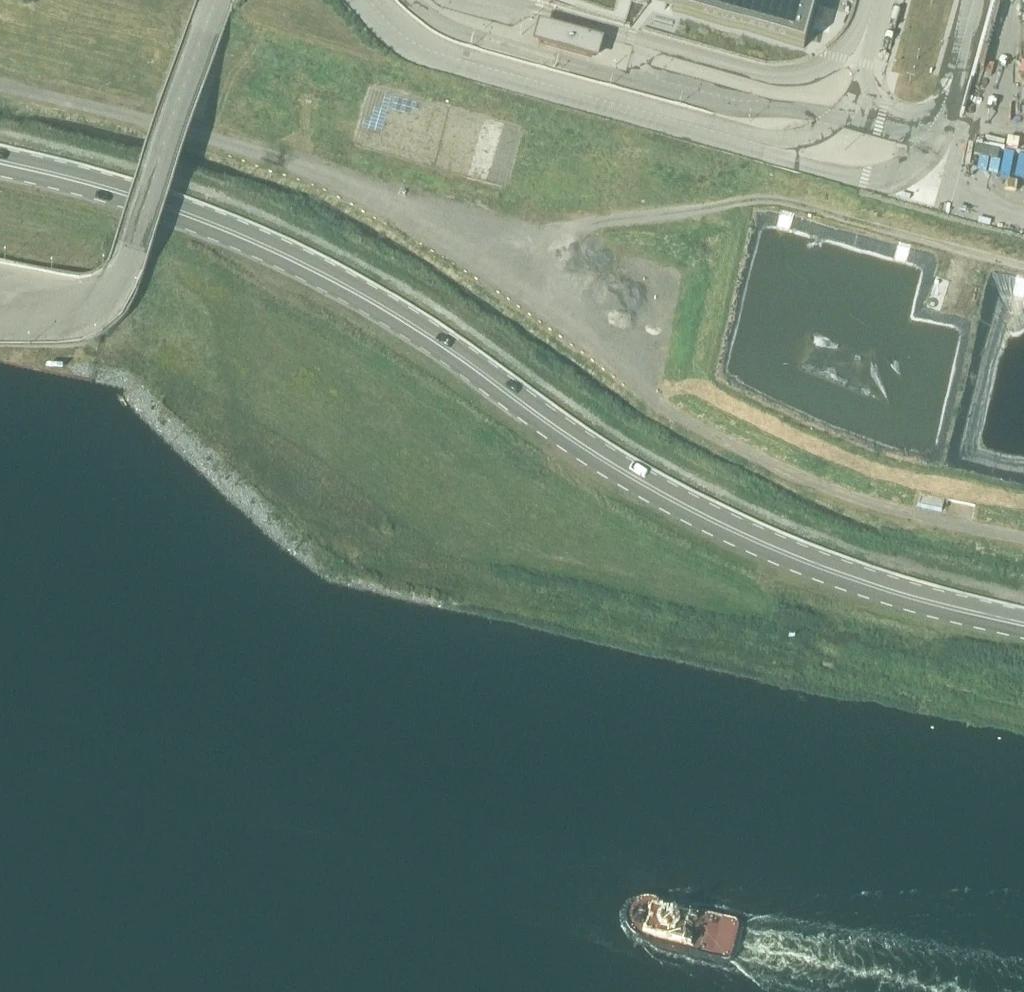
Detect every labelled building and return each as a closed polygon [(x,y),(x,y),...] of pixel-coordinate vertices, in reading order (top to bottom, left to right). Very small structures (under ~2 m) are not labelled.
[(631,1),(643,4),(647,5),(802,49),(803,49),(817,0),(629,0),(631,1)] [(549,24),(543,46),(587,58),(593,36),(549,24)] [(937,184),(928,181),(922,204),(931,206),(937,184)]
